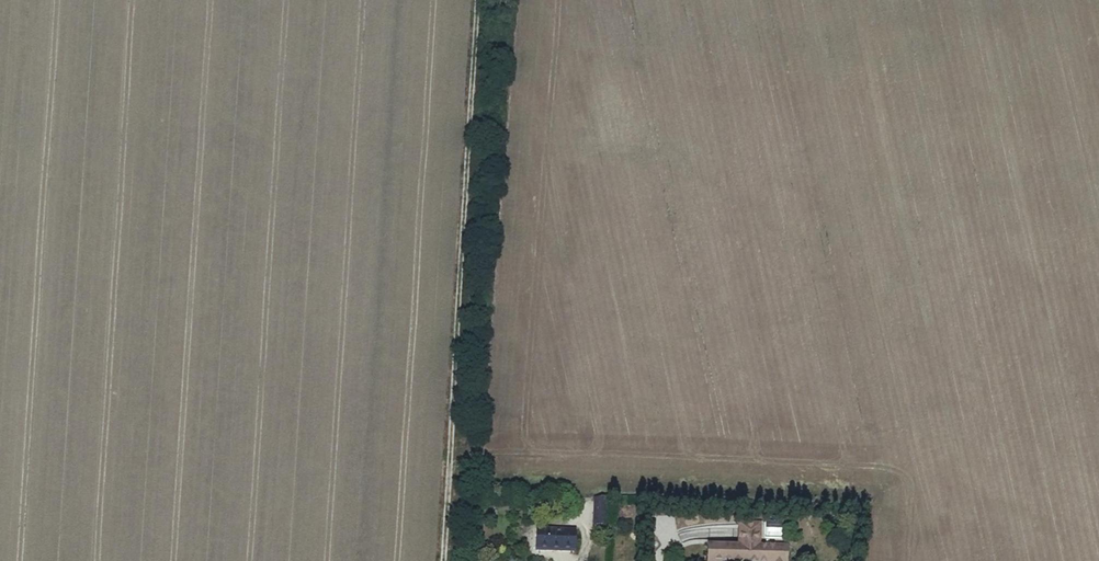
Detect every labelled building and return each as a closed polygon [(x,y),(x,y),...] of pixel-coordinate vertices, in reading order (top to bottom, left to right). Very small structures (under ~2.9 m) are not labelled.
[(592,500),(592,523),(605,523),(605,501),(592,500)] [(761,523),(760,536),(775,537),(776,524),(761,523)] [(701,560),(781,560),(782,548),(752,547),(753,526),(731,526),(730,546),(702,545),(701,560)] [(534,529),(533,550),(570,553),(571,531),(534,529)]
